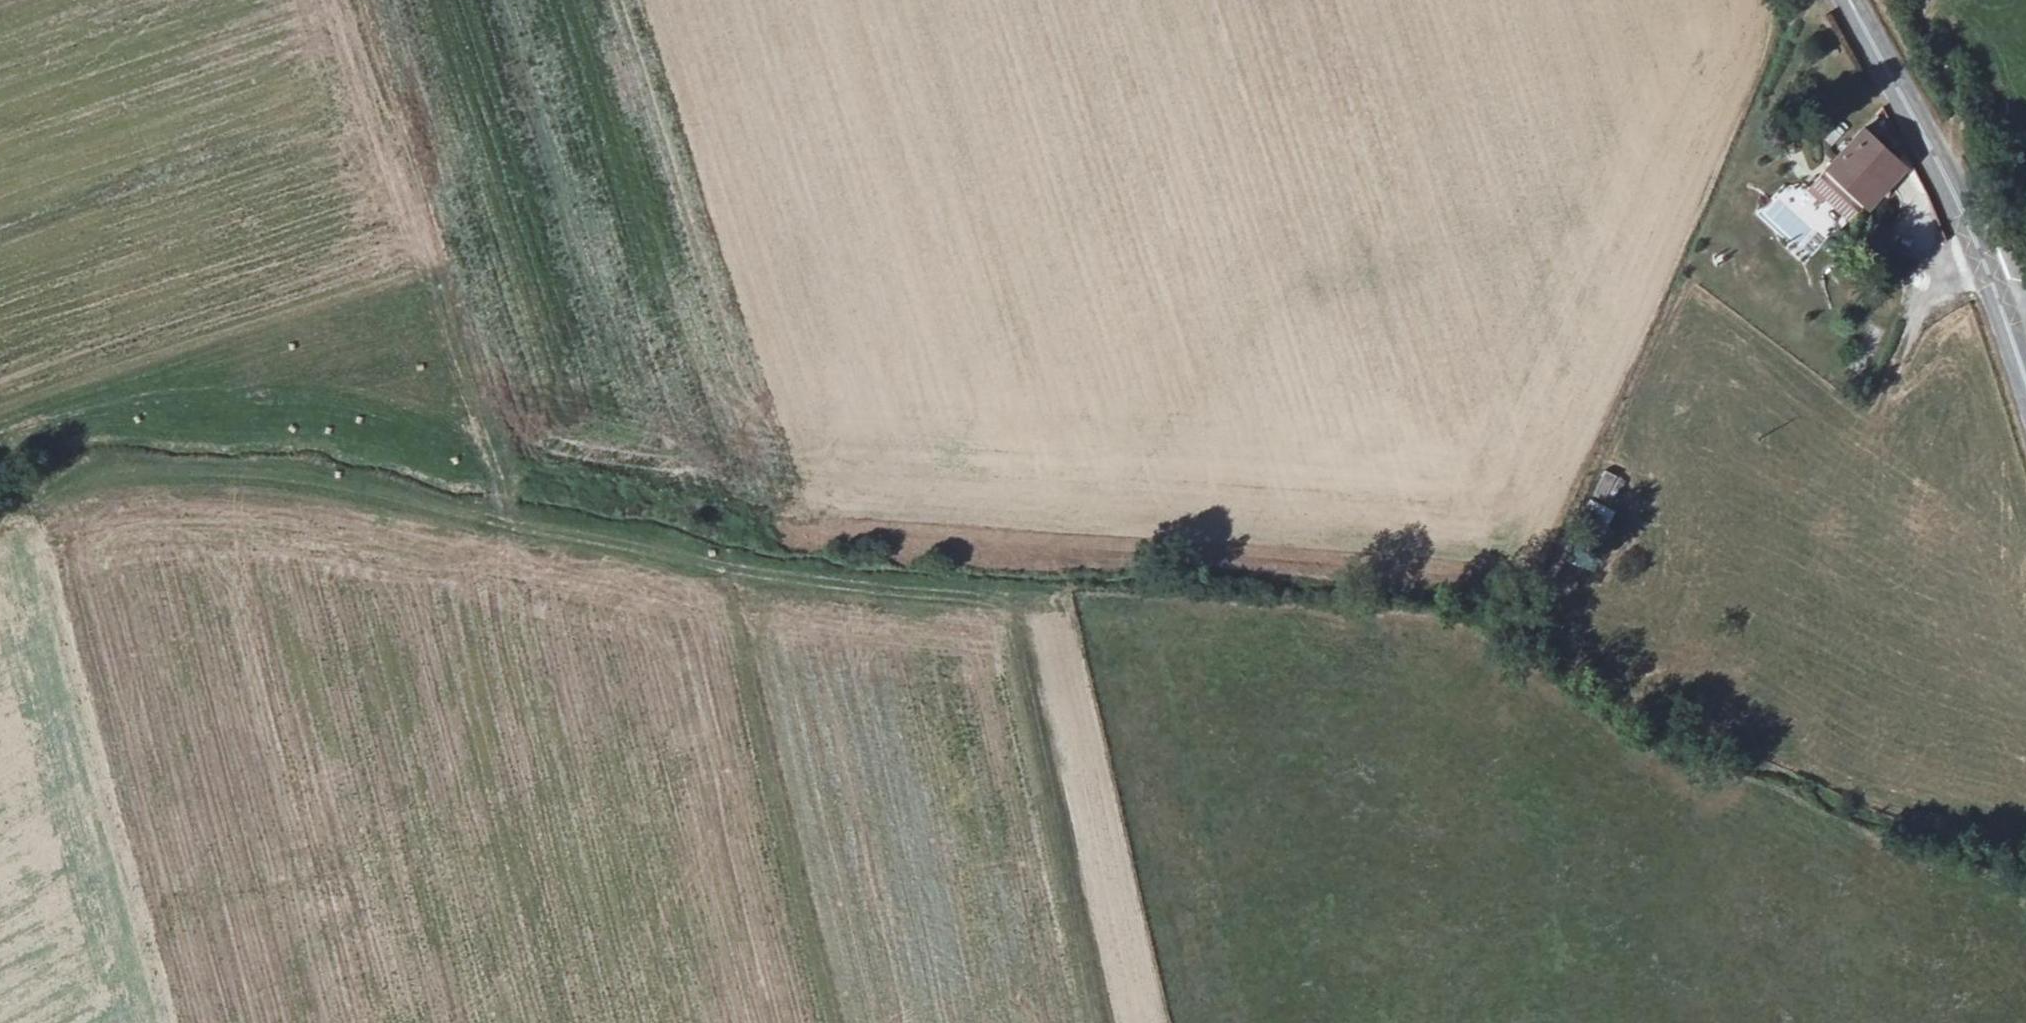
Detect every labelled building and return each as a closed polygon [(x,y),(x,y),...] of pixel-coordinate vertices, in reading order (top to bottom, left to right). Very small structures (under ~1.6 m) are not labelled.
[(1865,204),(1899,162),(1864,129),(1828,174),(1865,204)] [(1825,242),(1778,193),(1758,213),(1804,261),(1825,242)] [(1604,470),(1594,495),(1612,502),(1622,477),(1604,470)]
